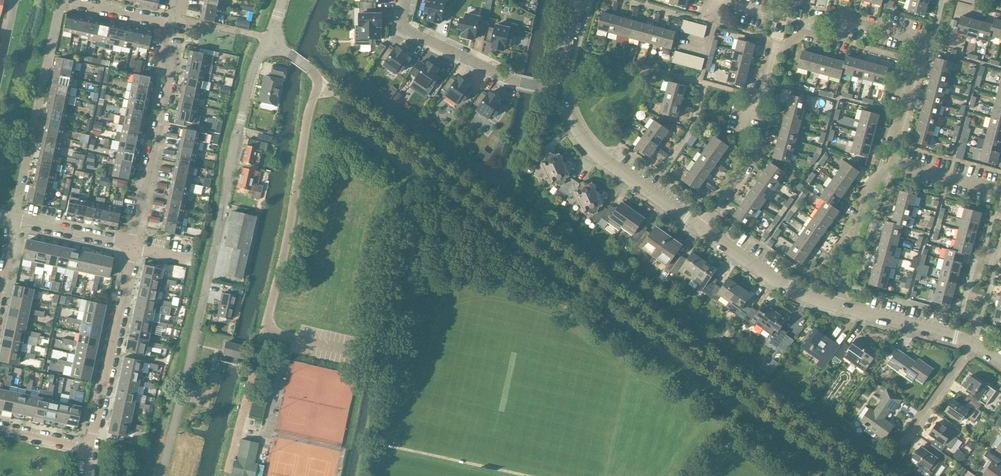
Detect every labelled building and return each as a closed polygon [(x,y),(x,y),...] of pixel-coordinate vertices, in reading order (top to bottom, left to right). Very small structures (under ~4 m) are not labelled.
[(147,8),(156,10),(158,0),(149,0),(147,8)] [(390,0),(368,0),(368,2),(360,2),(360,8),(372,8),(372,3),(390,3),(390,0)] [(452,6),(445,5),(446,1),(443,0),(432,0),(431,4),(427,3),(425,12),(429,13),(427,19),(429,20),(428,21),(440,23),(440,22),(441,22),(442,19),(448,20),(452,6)] [(688,0),(670,0),(669,4),(686,8),(688,0)] [(925,16),(928,5),(911,0),(908,11),(925,16)] [(223,6),(204,2),(202,11),(221,15),(223,6)] [(382,27),(382,14),(372,14),(372,8),(360,8),(360,26),(355,26),(355,27),(382,27)] [(219,24),(221,15),(202,11),(200,20),(219,24)] [(608,32),(612,15),(602,12),(597,29),(608,32)] [(76,15),(67,13),(63,31),(72,33),(76,15)] [(482,36),(485,22),(479,21),(480,17),(466,14),(465,20),(460,19),(458,29),(462,30),(461,36),(462,36),(462,37),(473,40),(474,38),(475,39),(476,35),(482,36)] [(85,16),(76,15),(72,33),(79,35),(80,35),(83,19),(84,19),(85,16)] [(618,35),(623,18),(612,15),(608,32),(618,35)] [(967,36),(971,19),(961,16),(956,33),(967,36)] [(629,38),(633,21),(623,18),(618,35),(629,38)] [(92,21),(84,19),(83,19),(80,35),(79,35),(79,38),(88,40),(92,21)] [(977,39),(982,22),(971,19),(967,36),(977,39)] [(1000,35),(1000,21),(994,19),(992,25),(989,36),(990,36),(1000,39),(1000,35)] [(686,33),(689,21),(683,20),(682,25),(680,31),(686,33)] [(100,23),(92,21),(88,40),(96,42),(100,23)] [(639,41),(644,24),(633,21),(629,38),(639,41)] [(692,35),(695,23),(689,21),(686,33),(692,35)] [(989,36),(992,25),(982,22),(977,39),(988,42),(990,36),(989,36)] [(109,25),(100,23),(96,42),(104,43),(109,25)] [(698,36),(701,25),(695,23),(692,35),(698,36)] [(650,44),(655,26),(644,24),(639,41),(650,44)] [(109,25),(104,43),(103,49),(112,51),(113,45),(117,26),(109,25)] [(510,45),(513,35),(508,34),(510,28),(496,25),(495,29),(489,27),(486,41),(492,43),(491,47),(492,47),(492,48),(503,51),(504,49),(505,50),(506,44),(510,45)] [(704,38),(707,26),(701,25),(698,36),(704,38)] [(125,28),(117,26),(113,45),(121,47),(125,28)] [(661,46),(665,29),(655,26),(650,44),(661,46)] [(143,29),(134,27),(133,30),(134,30),(130,46),(131,46),(139,48),(143,29)] [(382,39),(382,27),(355,27),(355,45),(372,45),(372,39),(382,39)] [(133,30),(125,28),(121,47),(130,49),(131,46),(130,46),(134,30),(133,30)] [(152,31),(143,29),(139,48),(148,50),(152,31)] [(671,49),(676,32),(665,29),(661,46),(671,49)] [(752,55),(755,44),(738,39),(735,50),(752,55)] [(379,57),(386,47),(381,43),(374,54),(379,57)] [(405,60),(408,56),(407,55),(408,54),(398,47),(397,48),(396,47),(394,51),(389,47),(381,59),(386,62),(384,66),(395,74),(399,69),(402,71),(408,63),(405,60)] [(749,65),(752,55),(735,50),(732,61),(749,65)] [(193,52),(190,51),(188,60),(211,65),(213,56),(208,55),(203,54),(199,53),(193,52)] [(677,64),(681,52),(675,51),(672,63),(677,64)] [(808,71),(813,54),(802,51),(797,68),(808,71)] [(683,66),(687,54),(681,52),(677,64),(683,66)] [(689,67),(692,55),(687,54),(683,66),(689,67)] [(819,73),(824,57),(813,54),(808,71),(819,73)] [(695,69),(698,57),(692,55),(689,67),(695,69)] [(852,76),(856,59),(846,56),(844,62),(845,62),(842,73),(852,76)] [(701,70),(704,58),(698,57),(695,69),(701,70)] [(830,76),(834,60),(824,57),(819,73),(830,76)] [(76,62),(57,58),(55,67),(74,71),(76,62)] [(950,73),(953,62),(936,58),(933,68),(950,73)] [(863,79),(867,62),(856,59),(852,76),(863,79)] [(212,65),(211,65),(188,60),(186,69),(205,73),(210,74),(212,65)] [(845,62),(844,62),(834,60),(830,76),(841,79),(842,73),(845,62)] [(747,76),(749,65),(732,61),(729,72),(747,76)] [(436,76),(439,71),(438,70),(439,69),(429,62),(428,63),(427,63),(425,66),(420,62),(412,74),(417,77),(415,81),(426,89),(430,84),(433,86),(439,78),(436,76)] [(873,82),(878,65),(867,62),(863,79),(873,82)] [(284,78),(286,69),(272,65),(270,74),(284,78)] [(884,85),(889,68),(878,65),(873,82),(884,85)] [(74,71),(55,67),(53,75),(72,79),(74,71)] [(947,84),(950,73),(933,68),(930,79),(947,84)] [(205,73),(186,69),(184,77),(203,81),(205,73)] [(744,87),(747,76),(729,72),(727,82),(744,87)] [(153,78),(134,74),(132,83),(151,87),(153,78)] [(72,79),(53,75),(51,84),(70,88),(72,79)] [(275,105),(281,80),(264,76),(258,101),(275,105)] [(203,81),(184,77),(182,85),(201,89),(203,81)] [(467,91),(470,86),(469,85),(470,84),(460,77),(459,78),(458,78),(456,81),(451,77),(443,89),(448,93),(446,96),(457,104),(461,99),(464,101),(470,93),(467,91)] [(944,94),(947,84),(930,79),(927,90),(944,94)] [(683,97),(686,86),(669,81),(666,92),(683,97)] [(151,87),(132,83),(130,92),(149,96),(151,87)] [(70,88),(51,84),(49,92),(68,96),(70,88)] [(201,89),(182,85),(180,94),(199,98),(201,89)] [(392,98),(397,88),(392,85),(387,96),(392,98)] [(941,105),(944,94),(927,90),(924,100),(941,105)] [(68,96),(49,92),(48,100),(66,104),(68,96)] [(149,96),(130,92),(128,100),(147,104),(149,96)] [(397,92),(394,98),(398,101),(402,96),(397,92)] [(497,106),(501,101),(500,100),(501,99),(491,92),(490,93),(489,93),(487,96),(482,92),(474,104),(479,108),(477,111),(488,119),(492,114),(495,116),(501,108),(497,106)] [(680,108),(683,97),(666,92),(663,103),(680,108)] [(199,98),(180,94),(179,102),(197,106),(199,98)] [(804,110),(807,99),(790,94),(787,105),(804,110)] [(66,104),(48,100),(46,109),(49,110),(49,109),(65,113),(66,104)] [(147,104),(128,100),(126,108),(145,112),(147,104)] [(938,115),(941,105),(924,100),(922,111),(938,115)] [(197,106),(179,102),(177,111),(196,115),(197,106)] [(677,119),(680,108),(663,103),(660,114),(677,119)] [(801,120),(804,110),(787,105),(784,116),(801,120)] [(994,107),(991,118),(1000,121),(1000,109),(994,107)] [(145,112),(126,108),(125,117),(143,121),(145,112)] [(49,109),(49,110),(47,118),(66,122),(68,113),(65,113),(49,109)] [(876,125),(879,114),(862,110),(859,121),(876,125)] [(200,116),(196,115),(177,111),(174,124),(183,126),(184,122),(189,123),(193,124),(198,125),(200,116)] [(936,126),(938,115),(922,111),(919,121),(936,126)] [(142,129),(143,121),(125,117),(120,116),(118,124),(123,125),(142,129)] [(799,131),(801,120),(784,116),(781,126),(799,131)] [(66,122),(47,118),(45,126),(64,130),(66,122)] [(991,118),(988,129),(1000,132),(1000,121),(991,118)] [(215,119),(212,132),(217,133),(220,134),(222,127),(223,120),(220,120),(215,119)] [(669,130),(654,120),(648,129),(662,139),(669,130)] [(873,136),(876,125),(859,121),(856,131),(873,136)] [(933,136),(936,126),(919,121),(916,132),(933,136)] [(964,127),(962,133),(969,135),(970,129),(968,128),(969,123),(965,122),(964,127)] [(142,129),(123,125),(121,134),(140,138),(142,129)] [(64,130),(45,126),(43,135),(62,139),(64,130)] [(796,142),(799,131),(781,126),(779,137),(796,142)] [(207,134),(201,133),(183,129),(181,138),(199,142),(205,143),(207,134)] [(662,139),(648,129),(641,138),(656,148),(662,139)] [(988,129),(985,139),(1000,143),(1000,132),(988,129)] [(871,147),(873,136),(856,131),(854,142),(871,147)] [(930,147),(933,136),(916,132),(913,142),(930,147)] [(961,138),(959,143),(963,145),(966,145),(969,135),(962,133),(961,138)] [(140,138),(121,134),(119,142),(138,146),(140,138)] [(62,139),(43,135),(41,143),(60,147),(62,139)] [(728,146),(714,136),(708,145),(722,155),(728,146)] [(793,152),(796,142),(779,137),(776,148),(793,152)] [(198,150),(199,142),(181,138),(179,146),(198,150)] [(656,148),(641,138),(633,150),(636,152),(638,150),(649,158),(656,148)] [(258,166),(261,151),(265,152),(267,143),(248,139),(246,145),(245,149),(242,163),(258,166)] [(1000,146),(1000,143),(985,139),(982,150),(999,154),(1000,146)] [(501,140),(490,154),(485,162),(487,164),(501,158),(506,143),(501,140)] [(138,146),(119,142),(117,151),(136,155),(138,146)] [(868,157),(871,147),(854,142),(851,153),(868,157)] [(60,147),(41,143),(40,152),(58,156),(60,147)] [(958,148),(955,158),(962,160),(966,145),(963,145),(959,143),(958,148)] [(722,155),(708,145),(701,154),(716,164),(722,155)] [(198,150),(179,146),(177,155),(196,159),(198,150)] [(790,163),(793,152),(776,148),(773,158),(790,163)] [(996,165),(999,154),(982,150),(979,160),(996,165)] [(136,155),(117,151),(116,159),(134,163),(136,155)] [(559,165),(558,164),(563,161),(562,160),(564,158),(563,155),(560,155),(559,153),(555,155),(555,154),(551,154),(551,153),(547,155),(542,151),(532,165),(536,167),(537,170),(535,172),(537,175),(540,175),(540,177),(545,175),(545,176),(548,176),(549,177),(553,175),(552,174),(554,172),(553,170),(558,168),(557,167),(559,165)] [(58,156),(40,152),(38,160),(57,164),(58,156)] [(716,164),(701,154),(695,163),(709,173),(716,164)] [(196,159),(177,155),(175,163),(194,167),(196,159)] [(134,163),(116,159),(114,167),(133,171),(134,163)] [(57,164),(38,160),(36,168),(55,172),(57,164)] [(575,180),(570,177),(570,175),(571,173),(571,172),(575,170),(574,169),(576,166),(575,164),(572,164),(571,162),(567,164),(566,163),(564,162),(563,161),(558,164),(559,165),(557,167),(558,168),(553,170),(554,172),(552,174),(553,175),(549,177),(549,178),(547,181),(549,183),(551,184),(552,185),(556,183),(557,184),(560,185),(561,187),(559,189),(565,194),(575,180)] [(860,171),(845,161),(839,170),(853,180),(860,171)] [(785,172),(771,162),(764,171),(779,181),(785,172)] [(194,167),(175,163),(173,171),(192,176),(194,167)] [(709,173),(695,163),(688,172),(703,182),(709,173)] [(131,180),(133,171),(114,167),(112,176),(131,180)] [(55,172),(36,168),(34,177),(53,181),(55,172)] [(241,168),(237,188),(254,192),(260,193),(262,186),(257,185),(260,172),(241,168)] [(853,180),(839,170),(832,179),(847,190),(853,180)] [(192,176),(173,171),(172,180),(190,184),(192,176)] [(779,181),(764,171),(758,180),(772,190),(779,181)] [(703,182),(688,172),(682,181),(697,191),(703,182)] [(51,190),(53,181),(34,177),(33,185),(48,189),(51,190)] [(847,190),(832,179),(826,188),(840,199),(847,190)] [(195,185),(190,184),(172,180),(170,188),(188,192),(193,193),(195,185)] [(592,194),(591,193),(596,190),(595,189),(597,187),(596,184),(593,184),(592,182),(588,184),(588,183),(585,183),(584,181),(579,184),(575,180),(565,194),(569,196),(570,199),(569,201),(570,204),(573,204),(573,206),(578,204),(578,205),(581,205),(581,206),(586,204),(585,203),(587,201),(586,199),(591,197),(590,196),(592,194)] [(772,190),(758,180),(752,189),(766,199),(772,190)] [(54,190),(51,190),(48,189),(33,185),(30,184),(28,193),(47,197),(52,198),(54,190)] [(188,192),(170,188),(168,197),(187,201),(188,192)] [(840,199),(826,188),(819,198),(824,201),(825,200),(834,207),(840,199)] [(766,199),(752,189),(745,198),(760,208),(766,199)] [(607,209),(603,206),(602,204),(604,202),(604,201),(608,199),(607,198),(609,195),(608,192),(605,192),(604,191),(600,193),(599,192),(596,191),(596,190),(591,193),(592,194),(590,196),(591,197),(586,199),(587,201),(585,203),(586,204),(581,206),(582,207),(580,210),(582,212),(585,213),(585,214),(589,212),(590,213),(593,214),(594,216),(592,219),(598,223),(601,217),(607,209)] [(914,206),(917,195),(900,191),(897,202),(914,206)] [(74,218),(78,199),(79,194),(70,192),(65,216),(74,218)] [(45,206),(47,197),(28,193),(26,202),(45,206)] [(187,201),(168,197),(166,205),(185,209),(187,201)] [(99,223),(104,204),(104,200),(96,198),(95,203),(91,221),(99,223)] [(760,208),(745,198),(739,207),(753,217),(760,208)] [(83,219),(87,201),(78,199),(74,218),(83,219)] [(839,210),(834,207),(825,200),(824,201),(818,209),(833,219),(839,210)] [(91,221),(95,203),(87,201),(83,219),(91,221)] [(911,217),(914,206),(897,202),(894,212),(911,217)] [(619,230),(622,226),(633,211),(621,203),(616,210),(610,205),(607,209),(601,217),(619,230)] [(108,225),(112,206),(104,204),(99,223),(108,225)] [(185,209),(166,205),(164,214),(183,218),(185,209)] [(121,208),(112,206),(108,225),(117,227),(121,208)] [(753,217),(739,207),(733,216),(747,227),(753,217)] [(978,223),(981,213),(964,208),(961,219),(978,223)] [(833,219),(818,209),(812,218),(827,228),(833,219)] [(242,278),(256,217),(232,211),(225,246),(232,247),(226,275),(242,278)] [(646,230),(639,226),(644,219),(633,211),(622,226),(633,234),(630,238),(637,243),(646,230)] [(908,228),(911,217),(894,212),(892,222),(891,223),(902,226),(908,228)] [(183,218),(164,214),(163,222),(181,226),(183,218)] [(827,228),(812,218),(806,227),(820,237),(827,228)] [(975,234),(978,223),(961,219),(959,229),(975,234)] [(900,236),(902,226),(891,223),(892,222),(886,221),(883,231),(900,236)] [(181,226),(163,222),(161,231),(179,235),(181,226)] [(654,256),(668,236),(656,227),(651,234),(646,230),(637,243),(623,262),(628,266),(641,247),(654,256)] [(820,237),(806,227),(799,236),(814,246),(820,237)] [(972,245),(975,234),(959,229),(956,240),(972,245)] [(897,246),(900,236),(883,231),(880,242),(897,246)] [(681,256),(676,252),(682,245),(668,236),(654,256),(667,265),(664,269),(669,273),(670,271),(681,256)] [(814,246),(799,236),(793,245),(807,256),(814,246)] [(38,243),(27,240),(23,259),(31,261),(34,261),(38,243)] [(970,255),(972,245),(956,240),(953,250),(953,251),(964,254),(970,255)] [(894,257),(897,246),(880,242),(877,252),(894,257)] [(43,268),(44,264),(48,245),(38,243),(34,261),(31,261),(28,276),(31,277),(33,277),(35,267),(43,268)] [(59,247),(48,245),(44,264),(53,265),(55,266),(59,247)] [(807,256),(793,245),(787,254),(801,265),(807,256)] [(55,266),(53,265),(51,273),(56,274),(57,266),(66,268),(70,249),(59,247),(55,266)] [(76,270),(80,252),(70,249),(66,268),(64,276),(72,278),(74,270),(76,270)] [(961,264),(964,254),(953,251),(953,250),(947,249),(944,259),(961,264)] [(76,270),(74,270),(72,278),(77,279),(78,271),(87,273),(91,254),(80,252),(76,270)] [(693,276),(704,261),(692,252),(686,260),(681,256),(670,271),(676,276),(680,271),(684,274),(686,271),(693,276)] [(891,268),(894,257),(877,252),(874,263),(891,268)] [(101,256),(91,254),(87,273),(95,274),(97,275),(101,256)] [(97,275),(95,274),(93,282),(98,283),(100,275),(108,277),(112,259),(101,256),(97,275)] [(958,274),(961,264),(944,259),(942,270),(958,274)] [(620,267),(622,263),(617,260),(615,263),(614,265),(619,268),(620,267)] [(693,276),(691,279),(703,287),(701,290),(707,295),(715,283),(716,281),(710,277),(716,269),(704,261),(693,276)] [(888,278),(891,268),(874,263),(871,274),(888,278)] [(162,269),(145,266),(145,265),(144,265),(141,277),(160,280),(160,283),(167,285),(168,280),(161,278),(162,269)] [(955,285),(958,274),(942,270),(939,280),(955,285)] [(885,289),(888,278),(871,274),(869,284),(885,289)] [(160,280),(141,277),(139,287),(158,291),(160,283),(160,280)] [(729,302),(740,286),(728,278),(721,288),(715,283),(707,295),(715,300),(721,296),(729,302)] [(953,295),(955,285),(939,280),(936,291),(953,295)] [(14,285),(12,295),(31,299),(33,290),(15,286),(16,285),(14,285)] [(744,304),(751,294),(740,286),(729,302),(737,307),(735,314),(743,320),(751,308),(744,304)] [(158,291),(139,287),(137,298),(156,302),(155,304),(163,306),(164,301),(156,299),(158,291)] [(950,306),(953,295),(936,291),(933,301),(950,306)] [(232,319),(237,297),(222,293),(217,316),(232,319)] [(31,299),(12,295),(10,307),(28,311),(28,314),(36,316),(37,311),(29,309),(31,299)] [(156,302),(137,298),(134,308),(153,312),(155,304),(156,302)] [(86,301),(84,311),(103,315),(105,305),(104,304),(104,305),(86,301)] [(763,329),(776,311),(764,303),(757,312),(751,308),(743,320),(741,322),(748,327),(749,326),(756,325),(763,329)] [(28,311),(10,307),(7,318),(26,322),(28,314),(28,311)] [(153,312),(134,308),(132,319),(151,323),(150,325),(158,327),(159,322),(151,320),(153,312)] [(84,311),(82,320),(82,323),(100,327),(103,315),(84,311)] [(787,333),(780,329),(787,319),(776,311),(763,329),(769,334),(771,341),(770,343),(777,347),(787,333)] [(24,330),(26,322),(7,318),(5,328),(24,333),(23,335),(28,336),(31,337),(32,332),(24,330)] [(100,327),(82,323),(82,320),(75,319),(73,324),(81,325),(79,333),(98,337),(100,327)] [(151,323),(132,319),(130,329),(149,333),(150,325),(151,323)] [(28,336),(23,335),(24,333),(5,328),(3,339),(21,343),(26,344),(28,336)] [(828,349),(833,342),(814,328),(801,347),(810,353),(813,348),(818,351),(817,352),(823,356),(817,364),(823,368),(834,352),(833,353),(828,349)] [(149,333),(130,329),(128,340),(146,344),(146,346),(154,348),(155,343),(147,341),(149,333)] [(79,333),(78,342),(77,344),(96,348),(98,337),(79,333)] [(863,372),(877,352),(876,352),(875,354),(862,345),(864,343),(863,343),(863,344),(856,339),(857,338),(851,346),(845,342),(847,339),(847,338),(834,356),(841,361),(844,358),(850,362),(853,359),(859,363),(856,367),(863,372)] [(21,343),(3,339),(0,350),(19,354),(19,356),(26,358),(27,353),(20,351),(21,343)] [(96,348),(77,344),(78,342),(70,340),(69,345),(77,346),(75,355),(94,359),(96,348)] [(146,344),(128,340),(125,351),(126,352),(127,351),(144,355),(146,346),(146,344)] [(238,358),(240,347),(226,343),(223,354),(238,358)] [(57,358),(58,350),(50,349),(49,357),(57,358)] [(0,350),(0,352),(0,361),(17,365),(19,356),(19,354),(0,350)] [(933,370),(920,360),(917,364),(897,350),(887,364),(898,371),(900,367),(902,369),(904,371),(904,370),(908,373),(905,376),(912,381),(915,378),(923,384),(933,370)] [(75,355),(73,363),(73,365),(91,369),(94,359),(75,355)] [(770,372),(777,361),(770,356),(763,367),(770,372)] [(124,357),(122,367),(141,371),(143,362),(125,358),(125,357),(124,357)] [(91,369),(73,365),(73,363),(65,361),(64,366),(72,367),(70,376),(88,380),(88,381),(89,381),(91,369)] [(141,371),(122,367),(119,379),(138,383),(137,386),(145,387),(146,382),(138,381),(141,371)] [(986,405),(996,391),(987,384),(985,388),(980,385),(982,383),(970,375),(962,386),(970,392),(964,400),(967,402),(978,409),(982,403),(986,405)] [(138,383),(119,379),(117,390),(136,394),(137,386),(138,383)] [(2,410),(6,391),(8,392),(10,384),(5,383),(4,390),(0,390),(0,409),(2,410)] [(25,395),(17,393),(13,412),(23,414),(27,396),(30,396),(31,388),(26,387),(25,395)] [(884,419),(890,409),(893,411),(901,399),(886,389),(879,399),(881,401),(874,411),(869,408),(860,421),(884,438),(894,425),(884,419)] [(136,394),(117,390),(115,400),(133,404),(133,407),(141,409),(142,404),(134,402),(136,394)] [(17,393),(8,392),(6,391),(2,410),(13,412),(17,393)] [(46,400),(38,398),(34,417),(44,419),(48,400),(51,401),(52,393),(47,392),(46,400)] [(38,398),(30,396),(27,396),(23,414),(34,417),(38,398)] [(65,423),(69,405),(72,405),(73,397),(68,396),(67,404),(59,402),(55,421),(65,423)] [(261,417),(265,402),(254,399),(250,414),(261,417)] [(59,402),(51,401),(48,400),(44,419),(55,421),(59,402)] [(133,404),(115,400),(112,411),(131,415),(133,407),(133,404)] [(982,412),(978,409),(967,402),(964,407),(953,400),(944,411),(959,422),(964,416),(974,422),(982,412)] [(80,407),(72,405),(69,405),(65,423),(76,426),(80,407)] [(131,415),(112,411),(110,421),(129,425),(128,428),(136,430),(137,425),(129,423),(131,415)] [(129,425),(110,421),(107,433),(109,433),(126,437),(128,428),(129,425)] [(950,449),(962,432),(949,423),(946,427),(938,421),(929,434),(950,449)] [(254,464),(255,464),(256,464),(254,463),(258,444),(241,440),(236,459),(234,459),(230,475),(251,475),(254,464)] [(944,463),(949,456),(933,446),(929,451),(921,445),(912,458),(924,467),(922,469),(923,470),(923,469),(932,475),(943,462),(944,463)] [(983,474),(984,475),(986,475),(1000,475),(1000,467),(1000,459),(988,450),(984,456),(992,461),(983,474)] [(952,457),(960,463),(964,457),(956,452),(952,457)] [(961,475),(966,469),(961,465),(956,472),(961,475)]
